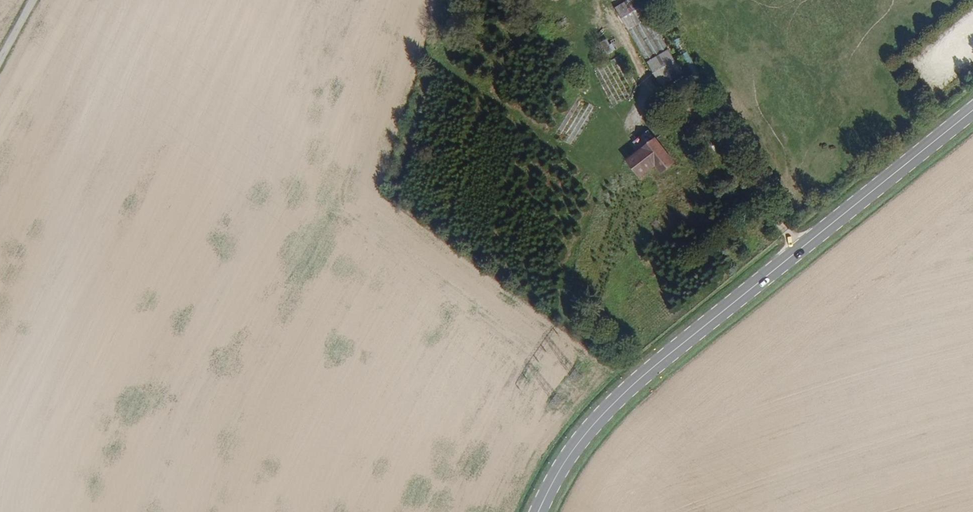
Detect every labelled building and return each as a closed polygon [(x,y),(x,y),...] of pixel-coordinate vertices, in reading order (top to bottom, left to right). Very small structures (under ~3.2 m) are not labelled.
[(675,59),(642,0),(612,0),(654,73),(675,59)] [(653,150),(663,140),(644,118),(618,142),(631,157),(646,143),(653,150)]
